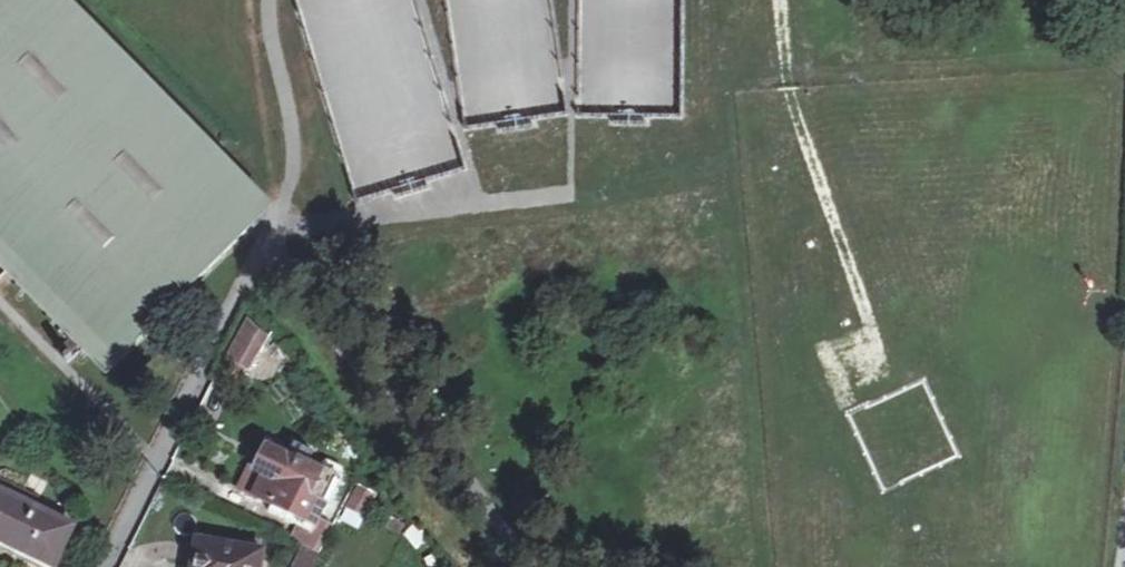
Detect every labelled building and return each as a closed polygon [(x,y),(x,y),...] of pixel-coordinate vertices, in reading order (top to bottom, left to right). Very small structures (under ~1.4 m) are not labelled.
[(31,0),(0,0),(0,264),(105,369),(253,221),(31,0)] [(461,126),(562,115),(549,0),(448,0),(461,126)] [(579,106),(677,105),(677,0),(579,0),(579,106)] [(218,361),(236,372),(255,336),(238,316),(218,361)] [(268,439),(257,461),(327,494),(334,479),(304,464),(307,458),(268,439)] [(312,522),(327,494),(257,461),(254,468),(261,472),(251,492),(269,501),(312,522)] [(238,485),(251,492),(261,472),(254,468),(248,465),(238,485)] [(354,485),(342,523),(358,528),(370,490),(354,485)] [(53,566),(71,528),(0,494),(0,540),(53,566)] [(312,522),(269,501),(265,509),(297,525),(308,531),(312,522)] [(308,531),(297,525),(292,536),(305,541),(317,547),(329,523),(318,519),(311,532),(308,531)] [(262,547),(195,538),(191,566),(259,566),(262,547)] [(305,541),(293,566),(308,566),(317,547),(305,541)]
